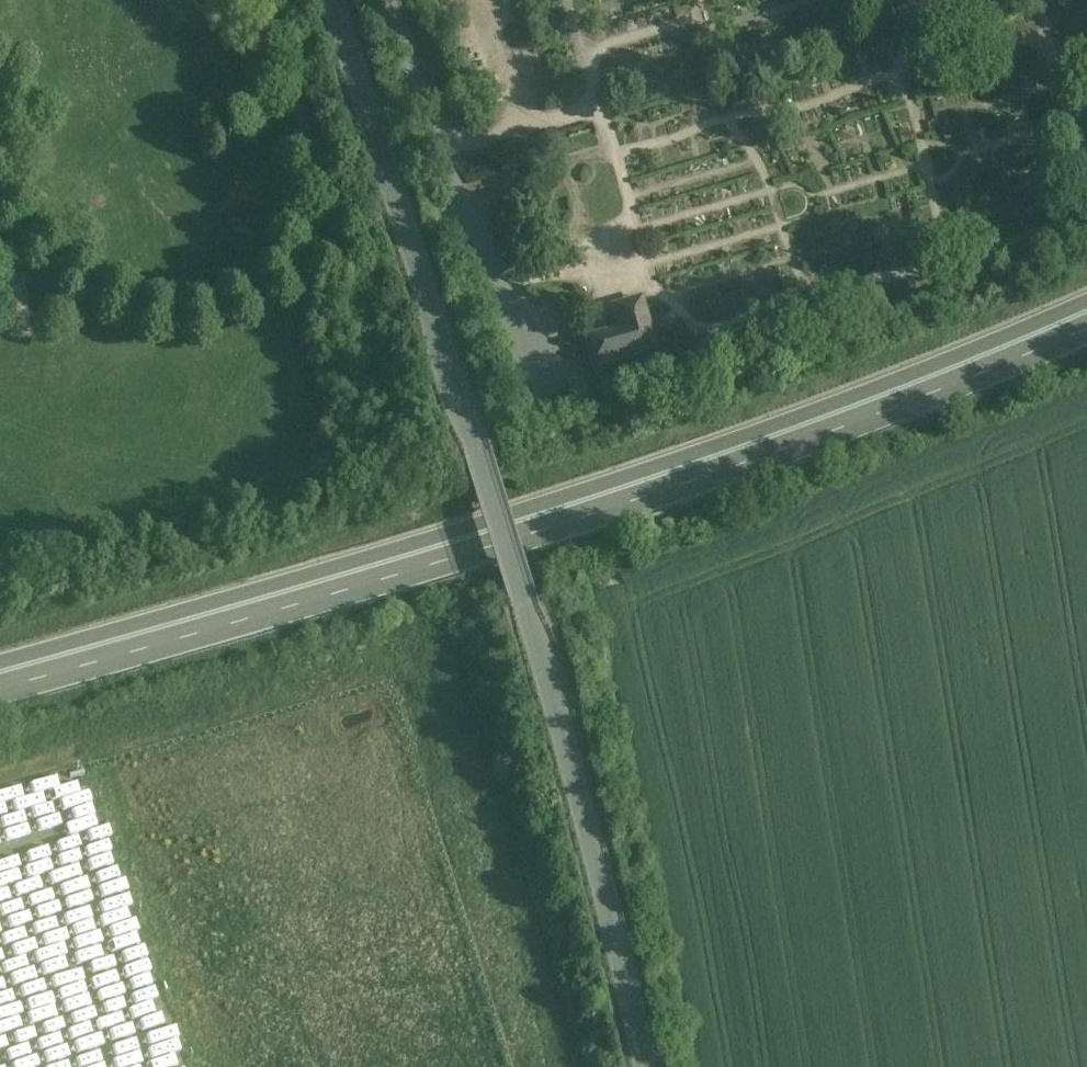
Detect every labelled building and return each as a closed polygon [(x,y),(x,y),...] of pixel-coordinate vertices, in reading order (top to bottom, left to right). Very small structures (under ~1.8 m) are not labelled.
[(486,200),(508,182),(483,151),(461,169),(486,200)] [(642,298),(614,306),(620,328),(586,338),(594,367),(657,349),(642,298)]
